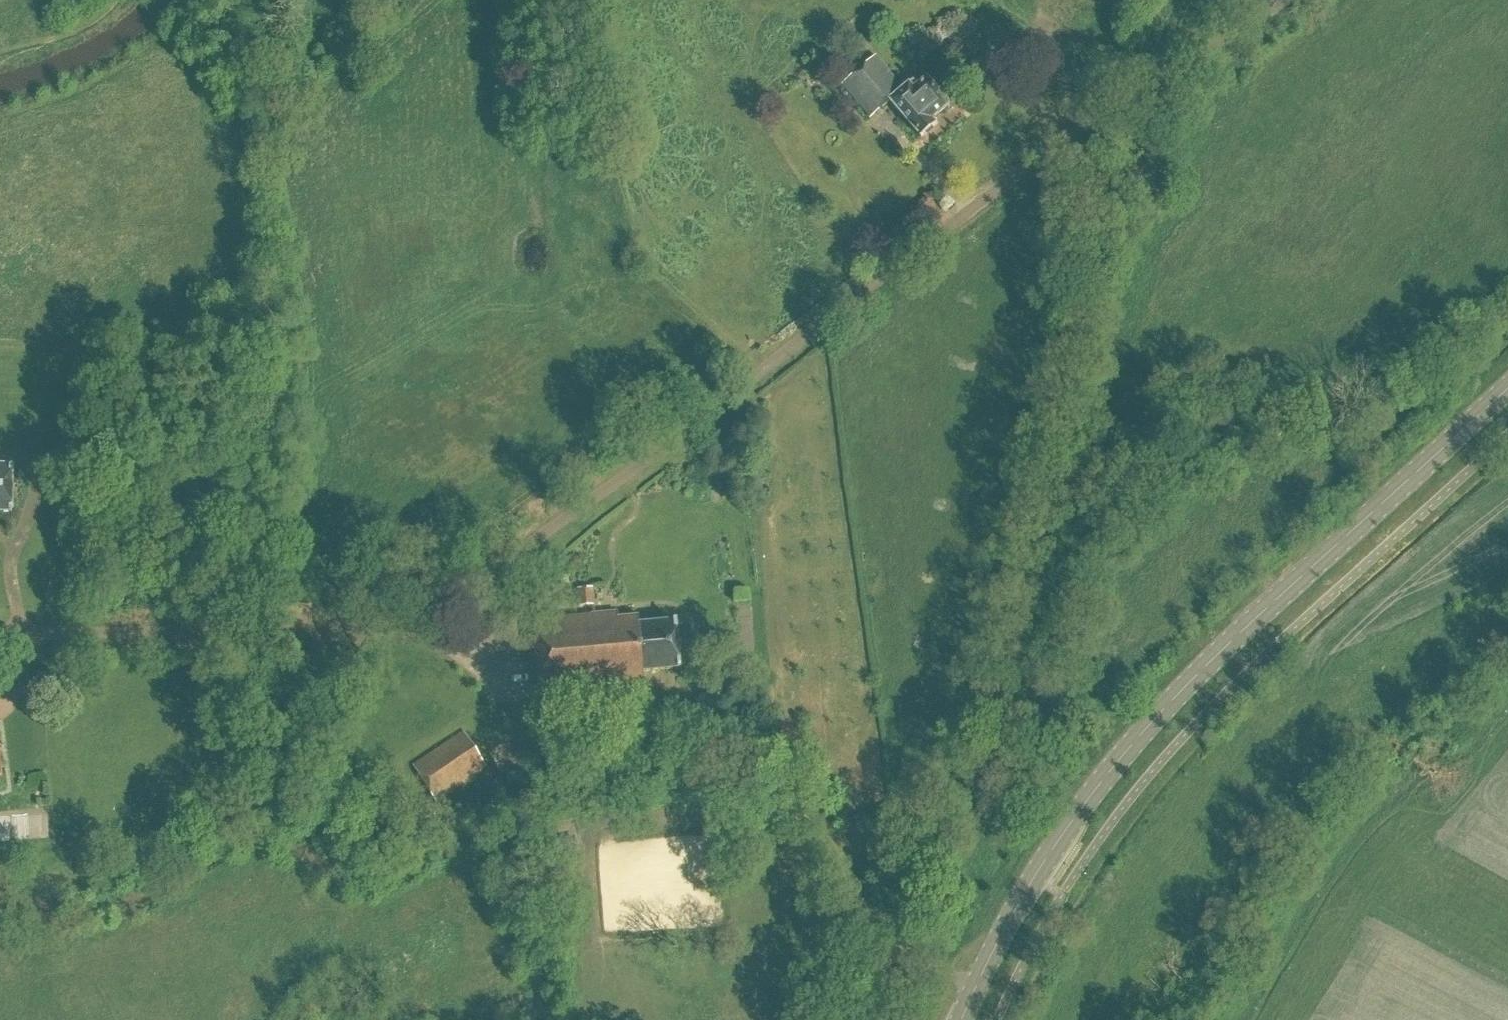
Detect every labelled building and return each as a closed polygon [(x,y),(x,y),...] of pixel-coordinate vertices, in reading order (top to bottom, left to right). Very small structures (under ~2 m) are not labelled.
[(938,126),(932,119),(951,104),(928,77),(919,84),(915,79),(905,88),(879,56),(845,83),(873,117),(893,99),(925,138),(938,126)] [(0,465),(0,510),(13,510),(13,465),(0,465)] [(593,607),(592,590),(576,591),(577,608),(593,607)] [(645,690),(644,670),(679,667),(675,619),(640,622),(640,613),(618,615),(618,610),(533,618),(540,699),(645,690)] [(464,735),(412,767),(434,802),(487,770),(464,735)]
